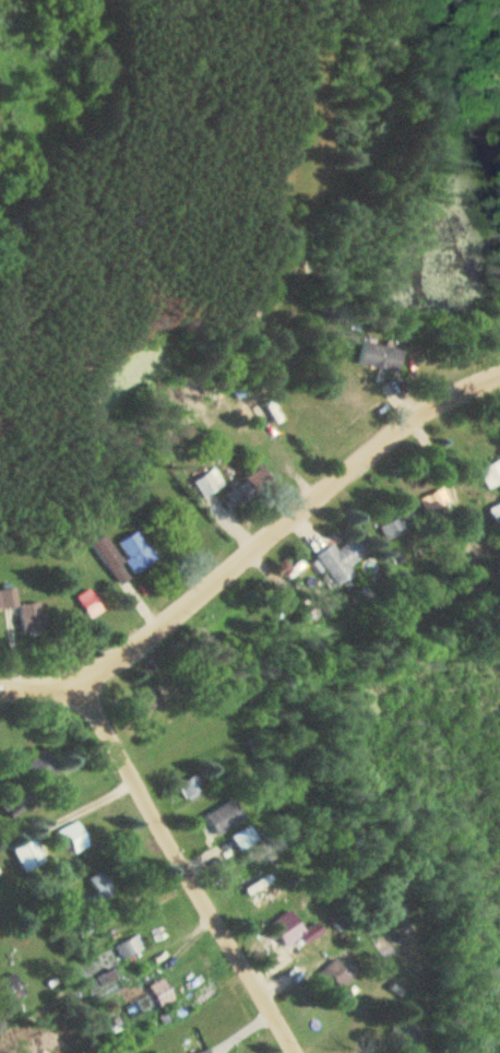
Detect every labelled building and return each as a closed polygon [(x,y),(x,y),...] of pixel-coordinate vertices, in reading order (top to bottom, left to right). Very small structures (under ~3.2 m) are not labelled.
[(406,348),(361,339),(357,362),(401,371),(406,348)] [(480,468),(487,487),(499,482),(499,461),(480,468)] [(194,480),(203,498),(220,488),(211,471),(194,480)] [(245,488),(266,492),(269,474),(248,471),(245,488)] [(386,543),(421,531),(414,512),(380,524),(386,543)] [(159,557),(140,527),(117,541),(136,572),(159,557)] [(132,577),(107,534),(92,543),(117,586),(132,577)] [(356,574),(351,566),(369,555),(356,535),(337,548),(332,541),(314,553),(336,586),(356,574)] [(21,632),(46,629),(43,602),(18,604),(17,588),(0,589),(0,608),(19,607),(21,632)] [(104,609),(90,588),(76,596),(90,618),(104,609)] [(62,765),(43,748),(25,766),(37,777),(42,771),(50,778),(62,765)] [(210,789),(201,772),(178,784),(187,801),(210,789)] [(213,838),(249,820),(237,797),(202,816),(213,838)] [(57,831),(62,841),(69,837),(77,852),(92,844),(78,820),(57,831)] [(214,846),(222,863),(263,841),(254,825),(214,846)] [(24,872),(48,862),(38,839),(14,849),(24,872)] [(237,882),(249,890),(260,872),(247,865),(237,882)] [(90,907),(116,891),(103,869),(88,878),(97,892),(86,899),(90,907)] [(323,929),(318,921),(307,928),(298,912),(275,925),(287,948),(323,929)] [(145,945),(136,932),(113,947),(122,961),(145,945)] [(362,985),(336,959),(323,972),(349,998),(362,985)] [(5,978),(11,1000),(23,996),(16,974),(5,978)] [(177,999),(162,977),(147,987),(163,1009),(177,999)]
